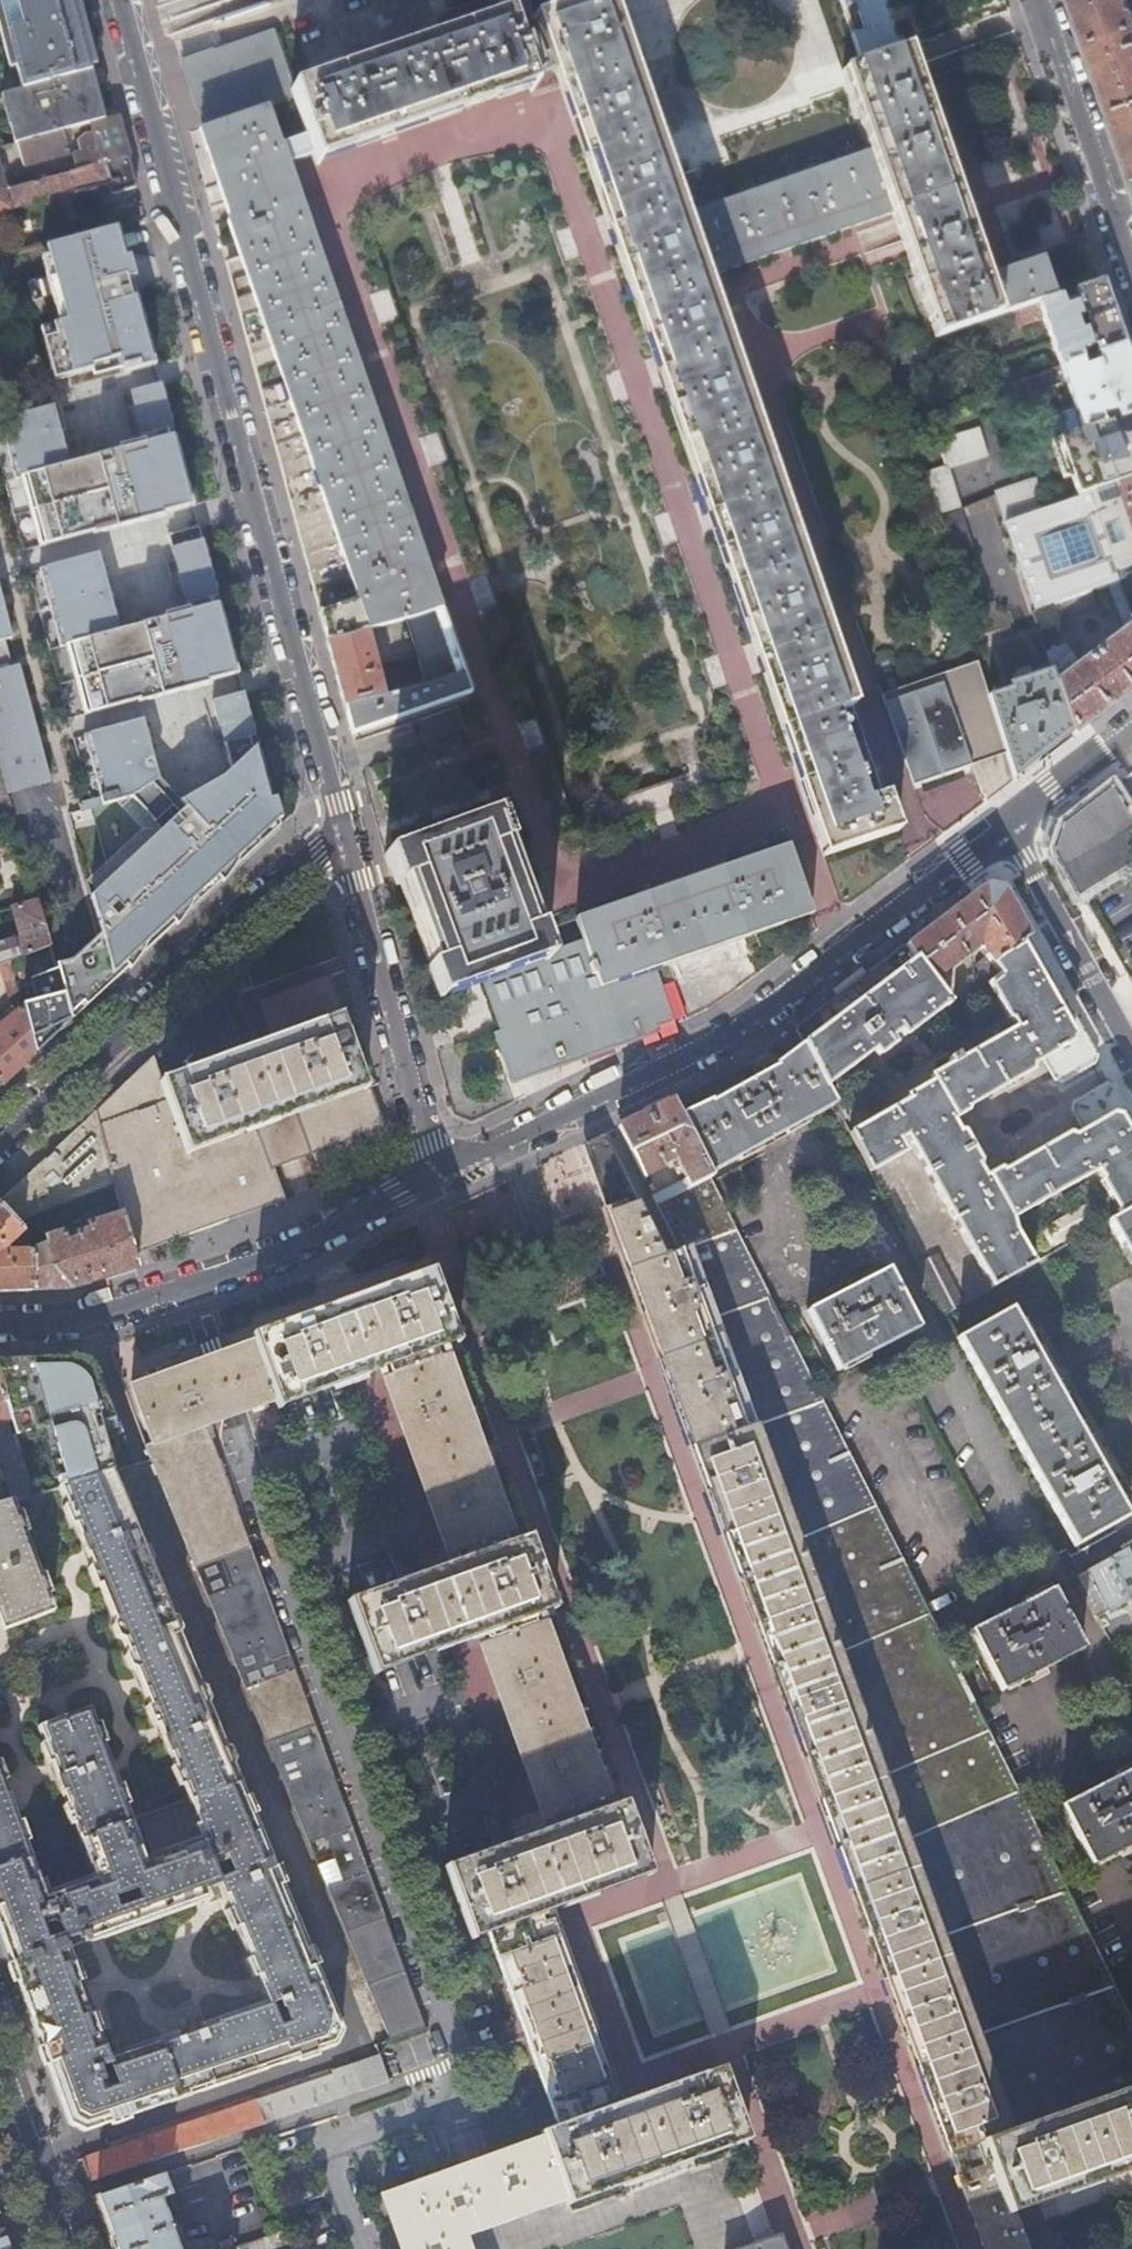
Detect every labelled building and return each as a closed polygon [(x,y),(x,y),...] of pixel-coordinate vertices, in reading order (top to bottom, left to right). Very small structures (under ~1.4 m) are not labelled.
[(92,67),(95,66),(78,0),(0,0),(0,96),(3,95),(10,93),(85,73),(93,71),(92,67)] [(292,97),(290,91),(293,90),(272,29),(183,60),(195,96),(206,126),(199,128),(229,217),(226,218),(240,260),(229,262),(227,267),(263,399),(309,569),(352,731),(432,703),(472,831),(432,846),(433,849),(402,860),(401,858),(392,862),(388,851),(384,852),(396,885),(400,884),(399,881),(404,879),(435,964),(431,966),(430,963),(425,965),(437,997),(441,996),(439,989),(478,975),(512,1060),(530,1069),(595,1045),(654,1025),(674,1017),(655,965),(670,959),(741,935),(811,911),(787,842),(805,836),(826,829),(831,844),(820,847),(822,851),(898,825),(897,822),(893,823),(874,770),(876,769),(875,766),(874,766),(851,700),(850,701),(702,278),(730,268),(855,225),(892,212),(937,338),(999,316),(1054,296),(1040,257),(987,275),(907,45),(898,48),(860,62),(842,68),(864,150),(680,215),(604,0),(584,0),(548,13),(533,19),(534,22),(541,19),(559,72),(554,74),(526,84),(526,85),(529,94),(317,165),(314,157),(292,97)] [(860,62),(898,48),(882,0),(840,0),(860,62)] [(1074,2),(1082,25),(1099,74),(1118,128),(1121,137),(1131,169),(1131,11),(1131,10),(1128,11),(1124,0),(1074,0),(1074,2)] [(504,23),(292,97),(314,157),(526,85),(526,84),(525,81),(520,65),(505,18),(503,19),(504,23)] [(545,57),(520,65),(525,81),(550,73),(545,57)] [(93,71),(85,73),(10,93),(3,95),(16,144),(23,143),(62,132),(92,124),(99,123),(106,121),(93,71)] [(129,158),(118,117),(106,121),(99,123),(92,124),(98,149),(74,156),(78,172),(129,158)] [(23,143),(16,144),(10,146),(12,153),(19,151),(23,167),(62,157),(66,149),(65,145),(70,144),(68,136),(63,137),(62,132),(23,143)] [(108,186),(110,195),(137,189),(129,158),(78,172),(6,191),(0,192),(0,214),(108,186)] [(125,253),(117,226),(44,246),(53,276),(27,283),(33,303),(51,298),(59,324),(62,336),(43,340),(54,381),(120,363),(123,374),(155,365),(125,253)] [(1059,296),(1054,296),(999,316),(1003,332),(1044,317),(1060,366),(1124,344),(1113,313),(1102,281),(1075,290),(1078,298),(1062,304),(1059,296)] [(40,329),(43,340),(62,336),(59,324),(40,329)] [(882,358),(901,352),(897,340),(877,346),(881,359),(882,358)] [(1124,344),(1060,366),(1017,381),(1023,396),(1065,381),(1082,430),(1111,420),(1131,413),(1131,367),(1131,365),(1124,344)] [(165,402),(160,385),(130,393),(143,442),(118,448),(119,452),(73,464),(57,406),(15,417),(20,435),(3,439),(14,480),(20,479),(31,476),(49,545),(92,534),(92,536),(163,518),(162,515),(192,507),(165,402)] [(1082,430),(1059,438),(1065,458),(1079,497),(1131,478),(1131,443),(1129,436),(1126,436),(1123,436),(1120,435),(1118,434),(1116,432),(1111,420),(1082,430)] [(937,438),(944,464),(949,466),(988,454),(979,425),(937,438)] [(944,464),(918,472),(922,486),(952,475),(949,466),(944,464)] [(952,475),(922,486),(931,514),(961,505),(952,475)] [(31,476),(20,479),(38,548),(49,545),(31,476)] [(1079,497),(1046,508),(1003,523),(1032,611),(1054,603),(1092,591),(1111,584),(1119,582),(1131,574),(1131,478),(1079,497)] [(1003,523),(1046,508),(1037,479),(993,493),(994,495),(1003,523)] [(960,509),(932,520),(960,610),(989,599),(960,509)] [(203,546),(198,528),(167,536),(187,610),(163,616),(164,620),(117,632),(109,602),(84,608),(80,593),(105,587),(97,555),(39,570),(59,648),(65,647),(76,644),(95,713),(136,702),(137,704),(207,686),(206,683),(237,675),(203,546)] [(1072,734),(1130,691),(1131,689),(1131,617),(1119,582),(1111,584),(1126,626),(1079,662),(1065,643),(1046,653),(1051,668),(1056,684),(1072,734)] [(109,602),(105,587),(80,593),(84,608),(109,602)] [(1092,591),(1054,603),(1058,616),(1096,602),(1092,591)] [(6,795),(49,784),(18,666),(11,668),(4,642),(11,640),(0,598),(0,773),(6,795)] [(95,713),(76,644),(65,647),(83,716),(95,713)] [(987,695),(977,664),(883,692),(912,783),(971,764),(958,722),(992,711),(987,695)] [(1029,675),(1046,670),(1044,664),(1027,669),(1029,675)] [(992,693),(987,695),(992,711),(1005,753),(1013,779),(1042,757),(1072,734),(1056,684),(1051,668),(1046,670),(1029,675),(1007,682),(1009,687),(992,693)] [(991,688),(992,693),(1009,687),(1007,682),(991,688)] [(188,910),(278,827),(246,711),(242,695),(211,702),(229,771),(223,778),(179,804),(178,804),(183,810),(178,814),(149,784),(142,761),(152,759),(141,720),(82,737),(99,798),(77,804),(79,813),(131,798),(161,830),(89,897),(99,935),(70,962),(53,966),(69,1021),(136,958),(188,910)] [(958,722),(971,764),(1005,753),(992,711),(958,722)] [(178,804),(179,804),(157,779),(152,759),(142,761),(149,784),(178,814),(183,810),(178,804)] [(1127,809),(1113,785),(1057,828),(1052,845),(1082,898),(1131,866),(1131,806),(1127,809)] [(8,858),(23,854),(19,840),(5,844),(8,858)] [(949,911),(905,944),(933,981),(978,947),(991,965),(993,964),(1029,936),(1003,888),(986,884),(949,911)] [(25,954),(48,945),(36,903),(13,909),(25,954)] [(848,1132),(869,1171),(904,1151),(898,1140),(905,1136),(958,1229),(991,1286),(1017,1272),(1033,1263),(1014,1229),(1012,1218),(1097,1170),(1101,1177),(1101,1182),(1119,1215),(1127,1210),(1131,1208),(1131,1117),(1120,1096),(1114,1085),(1108,1083),(1073,1102),(1071,1109),(1084,1131),(1075,1136),(1068,1133),(1002,1170),(1001,1168),(999,1167),(984,1176),(977,1165),(979,1163),(979,1161),(971,1146),(964,1132),(961,1130),(959,1132),(952,1120),(968,1111),(968,1109),(967,1107),(1033,1070),(1032,1064),(1043,1058),(1055,1079),(1063,1082),(1064,1082),(1096,1064),(1098,1056),(1089,1040),(1045,963),(1029,936),(993,964),(1000,974),(988,984),(1007,1019),(1011,1020),(1015,1027),(959,1058),(956,1053),(948,1058),(951,1063),(930,1075),(932,1079),(906,1095),(908,1098),(848,1132)] [(846,989),(795,1028),(802,1043),(825,1086),(874,1050),(878,1055),(893,1044),(889,1038),(899,1031),(903,1036),(949,1002),(933,981),(905,944),(846,989)] [(38,969),(53,966),(48,945),(25,954),(13,958),(34,1043),(47,1033),(52,1030),(38,969)] [(0,950),(0,963),(8,960),(5,948),(0,950)] [(93,1112),(118,1203),(120,1214),(131,1252),(281,1198),(270,1167),(254,1123),(288,1110),(304,1154),(383,1125),(370,1089),(367,1090),(325,976),(307,983),(273,996),(258,1002),(273,1048),(164,1088),(153,1057),(93,1112)] [(13,980),(5,982),(13,1011),(20,1005),(13,980)] [(32,1055),(20,1005),(12,1012),(0,1022),(0,1095),(15,1082),(9,1076),(21,1065),(23,1063),(32,1055)] [(709,1099),(678,1114),(699,1157),(708,1174),(776,1135),(788,1128),(807,1118),(833,1103),(825,1086),(802,1043),(776,1062),(777,1064),(757,1075),(734,1088),(712,1101),(709,1099)] [(754,1069),(757,1075),(777,1064),(776,1062),(774,1058),(754,1069)] [(671,1100),(616,1126),(639,1172),(642,1177),(657,1169),(658,1165),(654,1157),(662,1153),(666,1162),(676,1158),(688,1187),(709,1177),(708,1174),(699,1157),(678,1114),(671,1100)] [(254,1123),(270,1167),(304,1154),(288,1110),(254,1123)] [(21,1231),(29,1240),(118,1203),(93,1112),(51,1151),(0,1199),(0,1208),(21,1231)] [(603,1210),(634,1199),(602,1133),(589,1139),(579,1144),(603,1210)] [(603,1210),(981,2248),(1026,2248),(1013,2212),(1009,2213),(1006,2205),(1131,2160),(1131,2020),(944,1644),(709,1177),(688,1187),(655,1203),(669,1232),(661,1234),(670,1252),(662,1255),(634,1199),(603,1210)] [(21,1231),(0,1208),(0,1291),(30,1290),(29,1252),(4,1253),(2,1248),(21,1231)] [(1127,1210),(1119,1215),(1110,1220),(1131,1260),(1131,1208),(1127,1210)] [(41,1244),(29,1252),(30,1290),(67,1288),(107,1275),(134,1267),(131,1252),(120,1214),(82,1226),(84,1230),(71,1235),(73,1239),(68,1241),(67,1234),(61,1236),(60,1232),(40,1239),(41,1244)] [(886,1268),(860,1282),(833,1296),(806,1310),(836,1370),(917,1327),(886,1268)] [(144,1446),(151,1463),(155,1473),(194,1569),(219,1560),(229,1587),(205,1597),(232,1660),(260,1650),(265,1663),(287,1654),(204,1425),(234,1414),(274,1400),(277,1409),(280,1408),(279,1405),(382,1368),(454,1570),(352,1605),(350,1600),(346,1601),(374,1675),(377,1674),(376,1671),(479,1636),(548,1823),(551,1822),(555,1833),(448,1871),(447,1867),(444,1868),(471,1942),(474,1940),(471,1933),(490,1925),(495,1940),(489,1941),(524,2041),(553,2121),(558,2119),(562,2131),(544,2137),(542,2132),(539,2133),(542,2140),(380,2198),(382,2204),(384,2203),(400,2248),(465,2248),(460,2235),(563,2198),(566,2206),(569,2205),(566,2198),(741,2137),(743,2144),(747,2143),(720,2069),(717,2070),(719,2075),(611,2113),(607,2101),(610,2100),(609,2097),(606,2098),(601,2084),(612,2080),(559,1936),(548,1940),(542,1924),(545,1923),(544,1920),(539,1922),(535,1910),(644,1870),(648,1879),(651,1878),(647,1868),(649,1868),(435,1276),(434,1276),(431,1269),(427,1270),(429,1275),(392,1288),(255,1338),(253,1334),(250,1335),(251,1339),(230,1347),(231,1349),(230,1350),(213,1357),(201,1360),(131,1387),(150,1443),(144,1446)] [(833,1296),(860,1282),(856,1274),(829,1288),(833,1296)] [(1013,1306),(960,1336),(1073,1543),(1127,1513),(1105,1473),(1113,1469),(1097,1452),(1095,1454),(1049,1371),(1052,1370),(1044,1343),(1036,1348),(1013,1306)] [(11,1422),(12,1427),(13,1431),(16,1438),(37,1431),(50,1473),(53,1472),(77,1483),(111,1474),(135,1467),(97,1374),(94,1369),(93,1366),(91,1364),(89,1362),(87,1360),(85,1359),(82,1357),(80,1356),(77,1355),(74,1355),(5,1357),(0,1357),(0,1387),(11,1422)] [(11,1422),(0,1387),(0,1425),(11,1422)] [(20,1453),(16,1438),(13,1431),(0,1435),(0,1455),(1,1458),(20,1453)] [(77,1483),(58,1488),(66,1507),(62,1509),(70,1528),(73,1527),(91,1568),(87,1569),(95,1589),(99,1588),(113,1623),(111,1628),(116,1640),(121,1642),(125,1652),(123,1658),(128,1669),(133,1671),(148,1706),(144,1708),(152,1728),(156,1727),(173,1768),(170,1769),(177,1789),(181,1787),(187,1801),(195,1798),(238,1782),(160,1594),(111,1474),(77,1483)] [(1,1632),(52,1612),(46,1597),(50,1596),(43,1575),(39,1576),(24,1534),(27,1533),(20,1513),(16,1514),(11,1501),(0,1504),(0,1629),(1,1632)] [(1087,1571),(1108,1611),(1125,1601),(1131,1597),(1131,1560),(1126,1548),(1119,1552),(1087,1571)] [(1023,1678),(1046,1666),(1083,1647),(1052,1588),(972,1629),(1003,1689),(1023,1678)] [(1050,1673),(1046,1666),(1023,1678),(1027,1685),(1050,1673)] [(293,1669),(243,1688),(284,1788),(339,1920),(389,2041),(423,2027),(293,1669)] [(93,1836),(130,1822),(124,1806),(127,1805),(120,1785),(116,1787),(101,1744),(104,1743),(97,1724),(94,1725),(88,1709),(37,1728),(42,1743),(39,1744),(47,1764),(50,1763),(65,1805),(62,1806),(69,1826),(73,1825),(79,1841),(93,1836)] [(30,1859),(24,1843),(28,1842),(20,1822),(17,1823),(2,1782),(5,1781),(0,1765),(0,1870),(30,1859)] [(1131,1843),(1131,1769),(1062,1805),(1092,1864),(1112,1853),(1131,1843)] [(340,2030),(282,1891),(238,1782),(195,1798),(187,1801),(196,1824),(192,1825),(197,1838),(143,1858),(130,1822),(93,1836),(79,1841),(92,1877),(48,1893),(43,1880),(39,1882),(36,1874),(32,1863),(30,1859),(0,1870),(0,1939),(8,1960),(29,2018),(37,2042),(52,2083),(67,2125),(82,2132),(121,2119),(257,2072),(334,2045),(340,2030)] [(1112,1853),(1116,1860),(1131,1852),(1131,1843),(1112,1853)] [(199,1920),(189,1924),(193,1934),(203,1930),(199,1920)] [(122,1949),(112,1952),(116,1962),(126,1959),(122,1949)] [(163,1974),(181,1967),(177,1954),(158,1961),(163,1974)] [(226,1996),(223,1986),(213,1989),(216,1999),(226,1996)] [(139,2026),(149,2022),(145,2012),(135,2016),(139,2026)] [(388,2078),(378,2054),(352,2063),(329,2072),(330,2074),(260,2098),(261,2099),(268,2121),(287,2115),(361,2090),(361,2088),(388,2078)] [(108,2151),(80,2160),(84,2171),(88,2183),(144,2164),(268,2121),(261,2099),(191,2123),(108,2151)] [(93,2197),(103,2224),(110,2243),(112,2248),(206,2248),(203,2240),(182,2245),(183,2240),(178,2225),(173,2223),(169,2224),(159,2198),(169,2194),(162,2175),(141,2182),(93,2197)] [(286,2240),(282,2232),(231,2248),(261,2248),(286,2240)] [(781,2237),(747,2248),(785,2248),(781,2237)]
